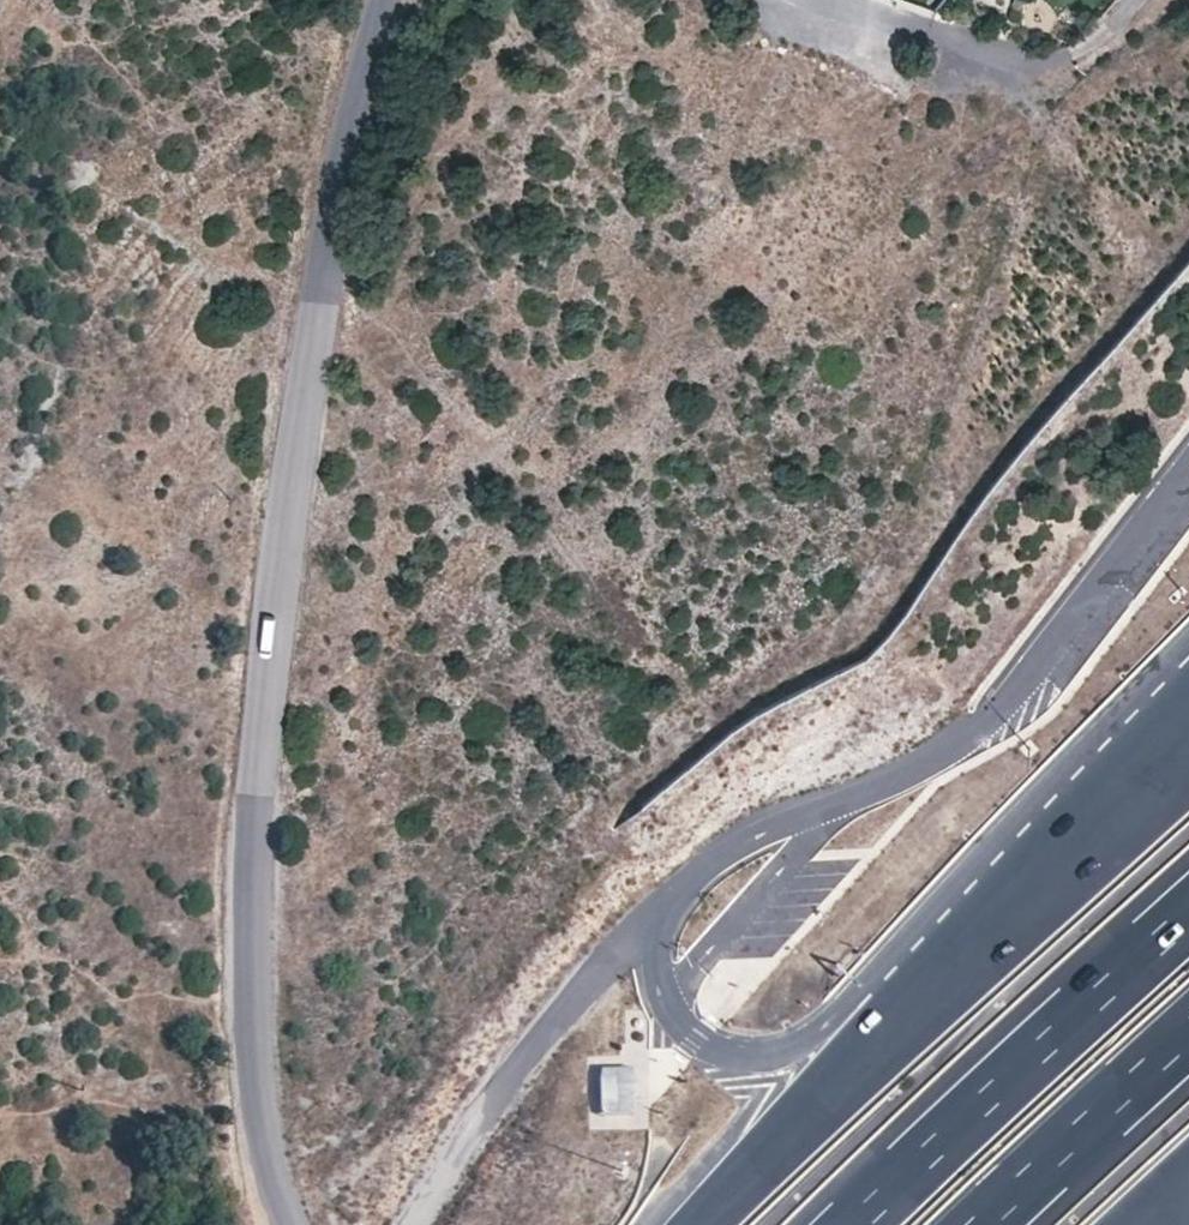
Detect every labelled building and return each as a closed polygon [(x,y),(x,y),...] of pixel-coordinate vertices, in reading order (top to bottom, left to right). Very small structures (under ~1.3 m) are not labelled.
[(594,1065),(594,1075),(624,1074),(623,1064),(594,1065)] [(624,1074),(594,1075),(595,1103),(624,1103),(624,1074)] [(595,1103),(595,1113),(625,1113),(624,1103),(595,1103)]
